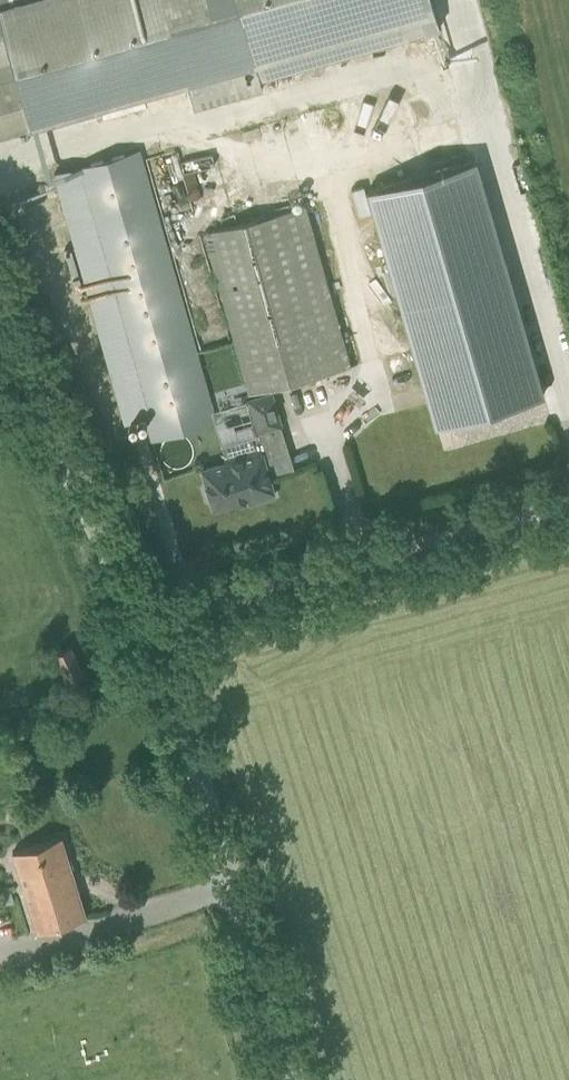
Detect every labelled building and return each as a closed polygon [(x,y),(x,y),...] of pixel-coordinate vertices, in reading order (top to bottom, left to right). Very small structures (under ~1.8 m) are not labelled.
[(186,81),(193,107),(262,87),(260,79),(439,28),(431,0),(18,0),(0,5),(0,133),(186,81)] [(139,150),(76,167),(81,185),(153,440),(215,422),(143,167),(139,150)] [(475,159),(368,190),(436,426),(543,395),(475,159)] [(303,205),(226,227),(203,234),(250,394),(350,366),(344,344),(303,205)] [(249,400),(258,431),(259,432),(281,425),(271,393),(249,400)] [(225,457),(227,462),(203,468),(214,507),(248,497),(249,502),(274,495),(261,448),(264,447),(259,432),(258,431),(239,437),(238,433),(220,439),(225,457)] [(55,652),(67,679),(83,672),(70,645),(55,652)] [(61,836),(40,843),(12,850),(36,930),(64,922),(86,915),(61,836)]
